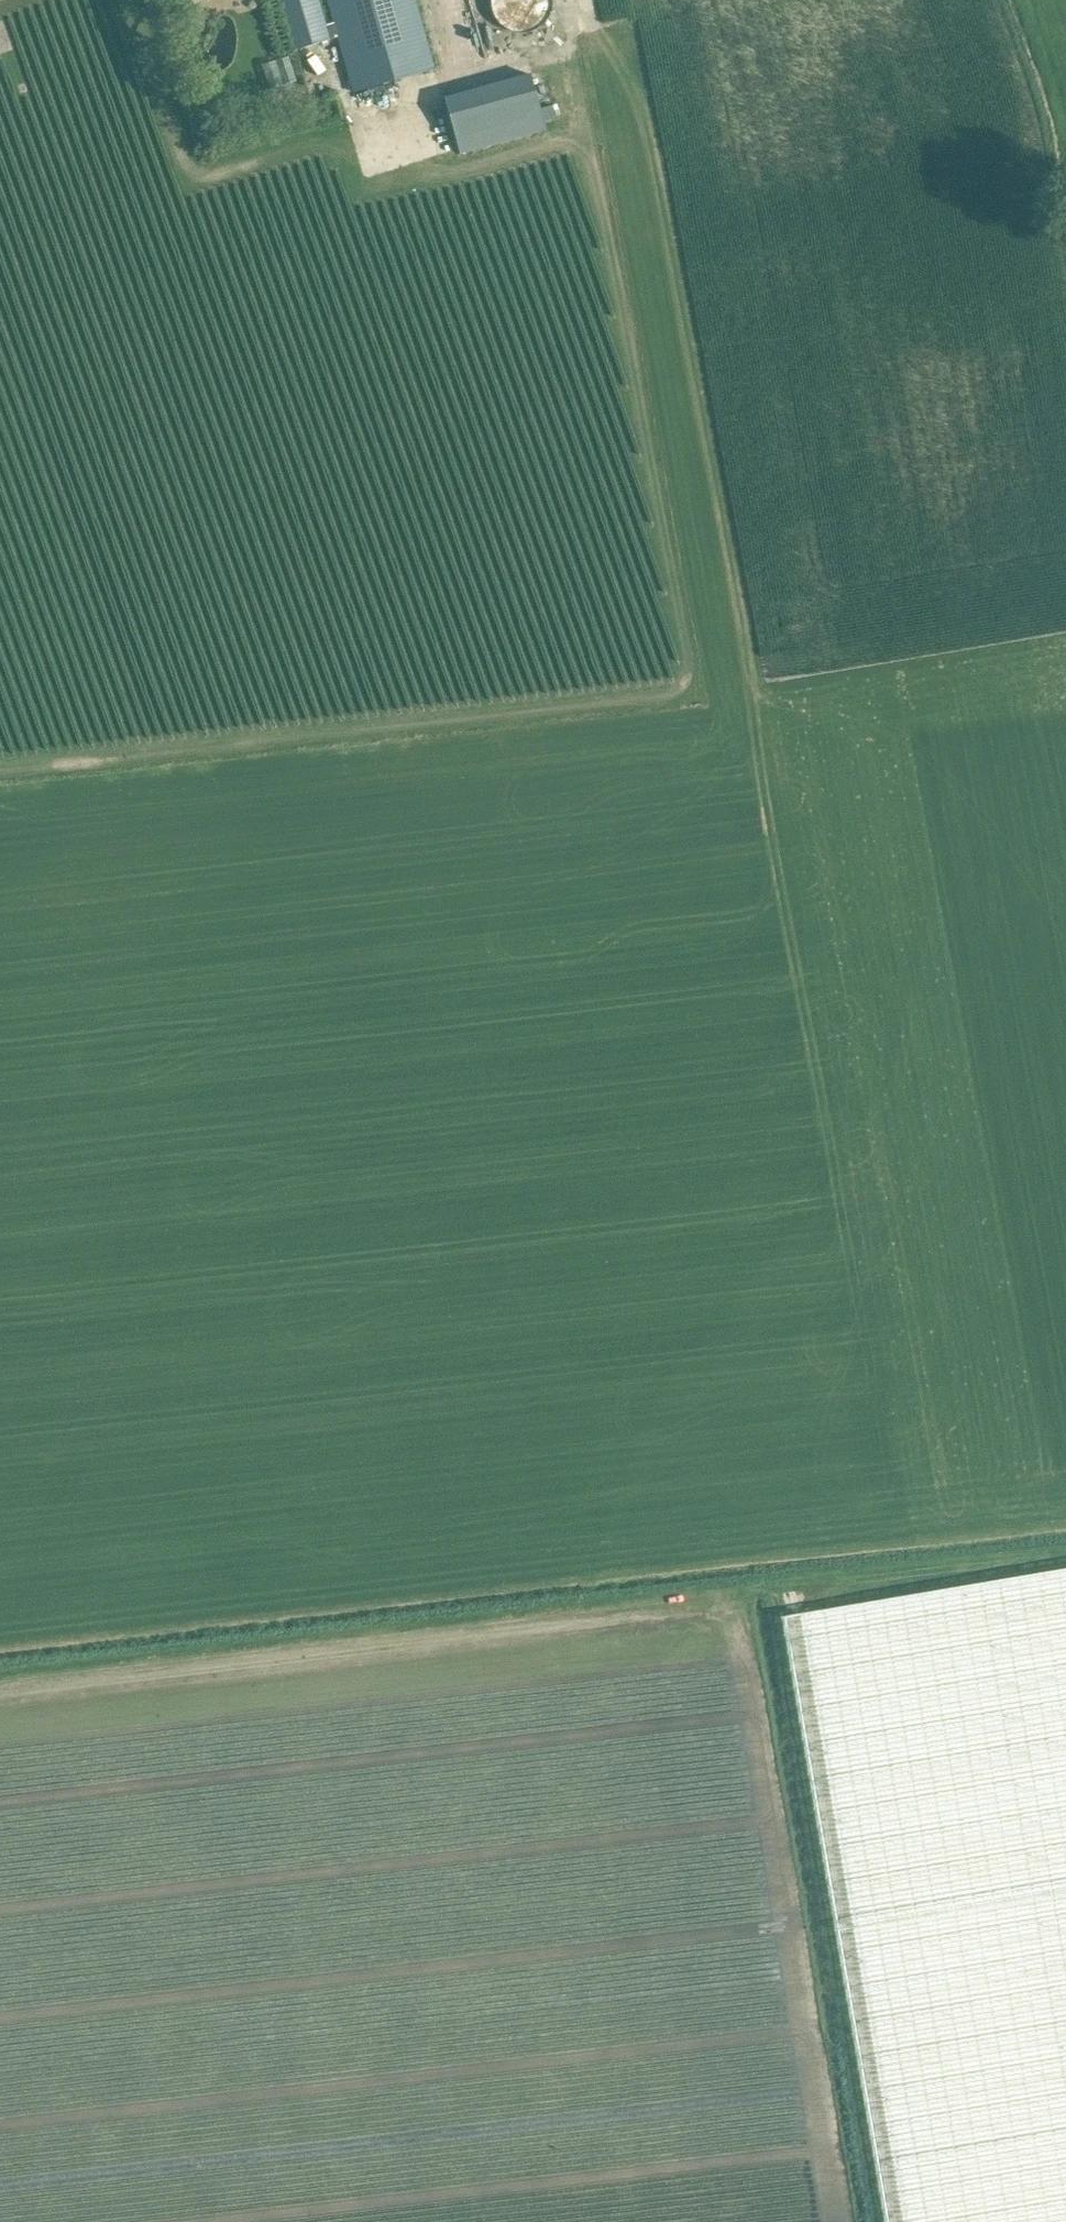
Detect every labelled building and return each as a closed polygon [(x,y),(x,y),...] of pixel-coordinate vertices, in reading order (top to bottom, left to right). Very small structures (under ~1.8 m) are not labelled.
[(292,47),(326,38),(336,35),(332,22),(322,25),(315,0),(279,0),(292,47)] [(333,22),(337,35),(352,89),(433,66),(414,0),(327,0),(333,22)] [(271,71),(277,91),(303,84),(298,63),(271,71)] [(459,154),(546,130),(530,73),(443,98),(459,154)] [(787,1616),(890,2221),(1065,2221),(1065,1569),(787,1616)]
